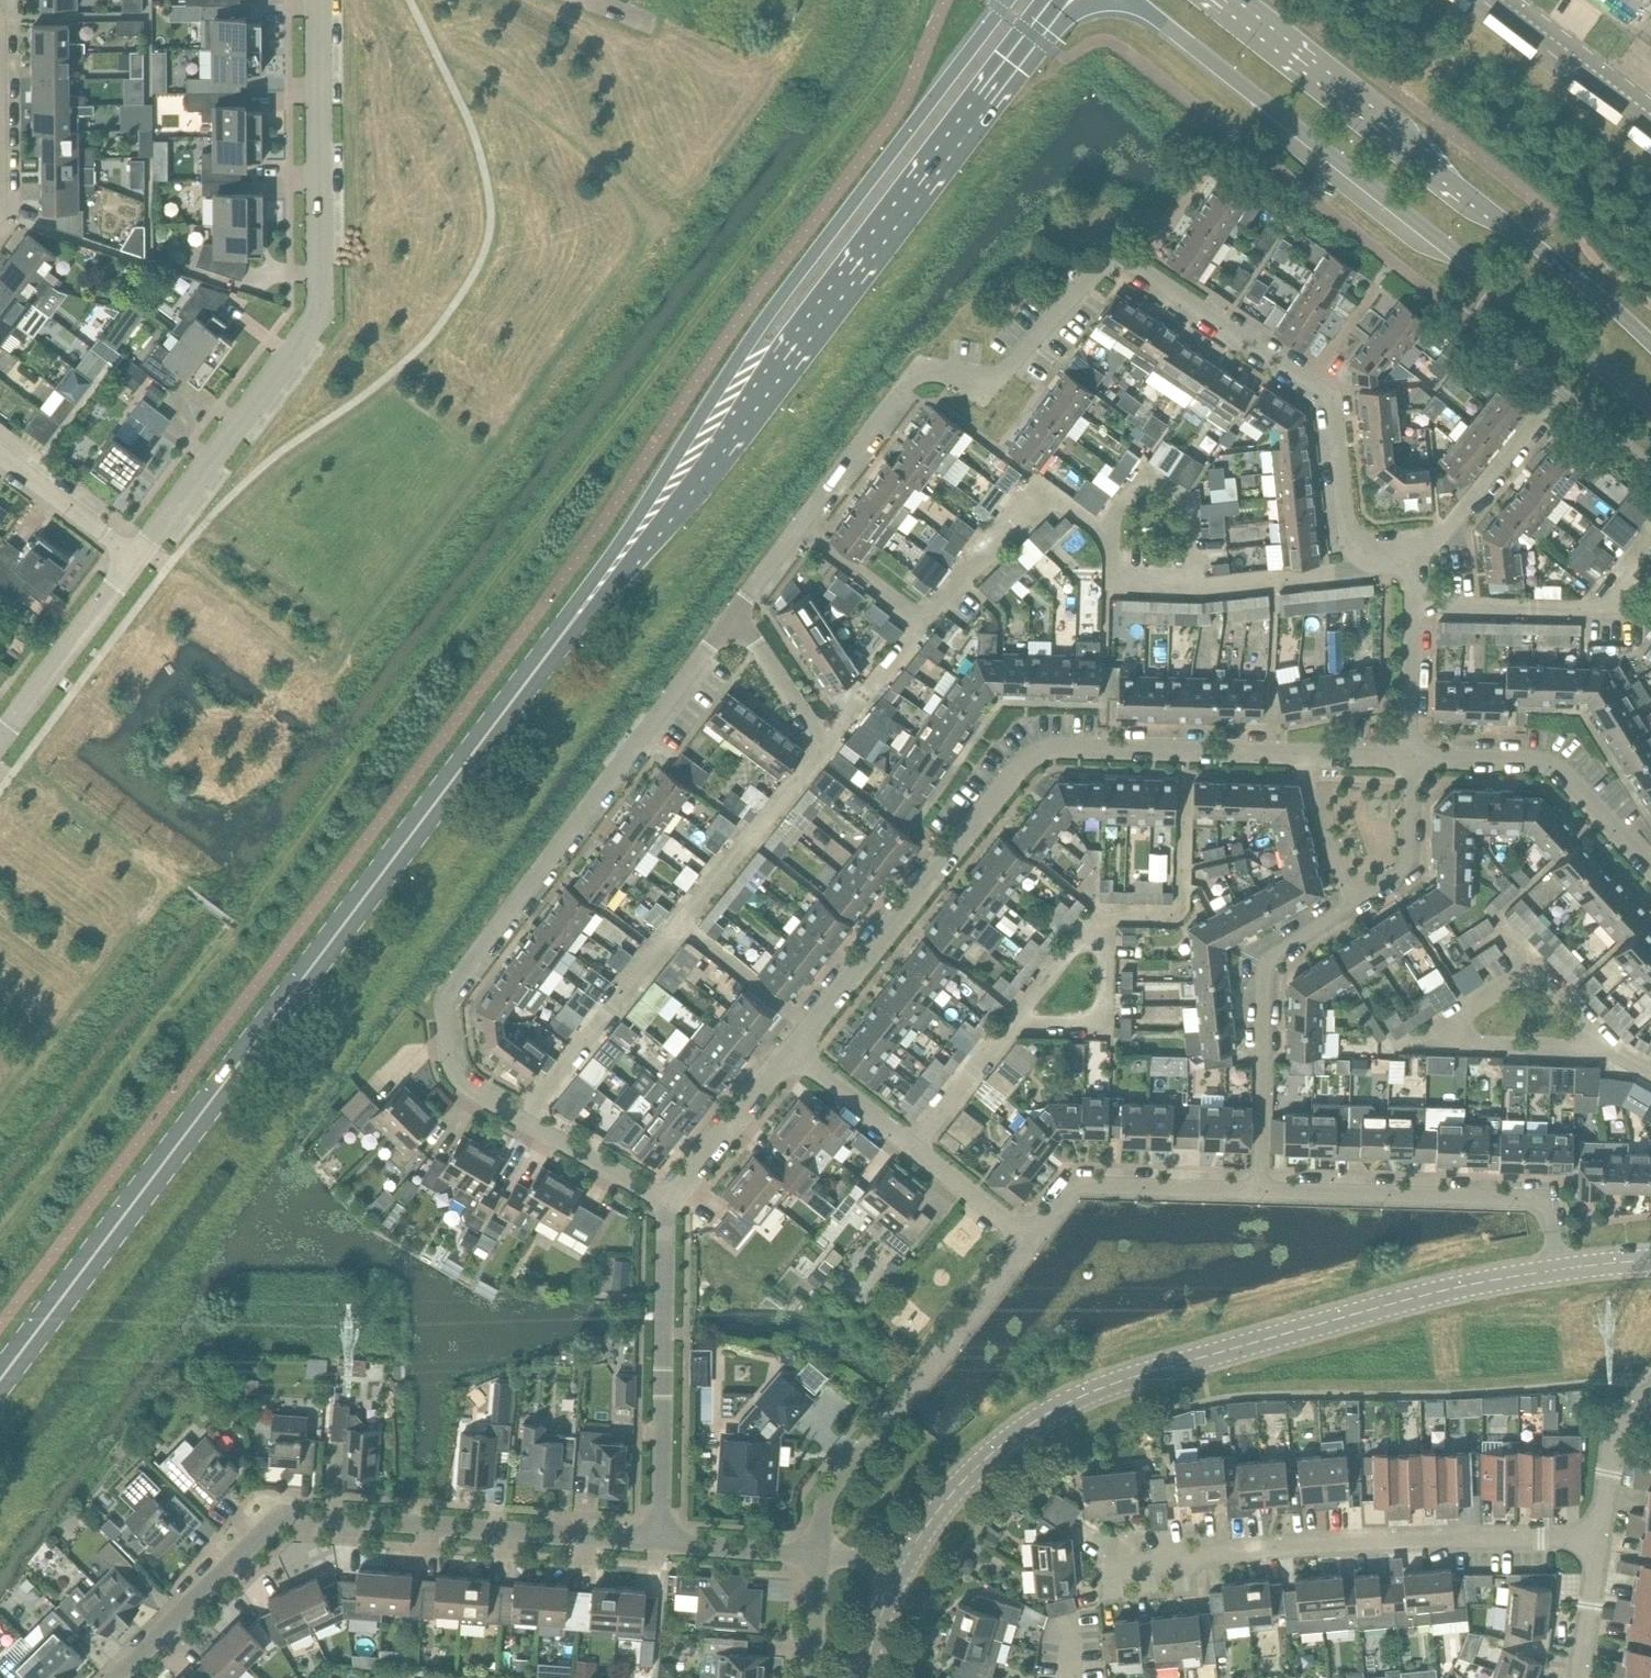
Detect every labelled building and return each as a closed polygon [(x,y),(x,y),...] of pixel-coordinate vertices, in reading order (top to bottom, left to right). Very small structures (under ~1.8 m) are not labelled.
[(122,11),(142,11),(142,0),(122,0),(122,11)] [(1640,11),(1648,0),(1625,0),(1640,11)] [(202,19),(202,48),(256,48),(256,41),(262,41),(262,23),(246,23),(246,17),(231,17),(230,4),(201,4),(201,5),(182,5),(182,19),(202,19)] [(117,21),(117,34),(144,34),(144,21),(117,21)] [(34,25),(34,53),(85,52),(85,43),(69,43),(69,25),(34,25)] [(187,89),(187,92),(231,92),(231,79),(247,79),(246,73),(262,73),(262,55),(256,55),(256,48),(202,48),(202,78),(177,78),(177,89),(187,89)] [(131,52),(131,77),(144,77),(144,51),(131,52)] [(34,53),(34,79),(69,79),(69,62),(85,61),(85,52),(34,53)] [(167,54),(153,54),(153,93),(168,93),(167,54)] [(34,79),(34,105),(86,105),(86,95),(69,96),(69,79),(34,79)] [(215,121),(215,136),(263,136),(262,111),(244,111),(244,105),(231,105),(231,92),(187,92),(187,110),(202,110),(202,121),(215,121)] [(144,93),(124,93),(124,103),(144,103),(144,93)] [(35,132),(43,132),(70,131),(78,130),(78,114),(94,114),(94,105),(86,105),(34,105),(35,132)] [(43,132),(44,158),(95,157),(95,148),(79,148),(78,130),(70,131),(43,132)] [(140,130),(140,156),(144,156),(154,156),(154,130),(140,130)] [(203,152),(203,181),(232,180),(232,167),(247,167),(247,161),(263,161),(263,136),(215,136),(215,152),(203,152)] [(44,158),(44,184),(95,184),(95,157),(44,158)] [(145,160),(131,160),(131,188),(145,188),(145,160)] [(1221,179),(1207,200),(1237,220),(1250,199),(1221,179)] [(216,195),(216,224),(264,224),(263,193),(232,193),(232,180),(203,181),(203,195),(216,195)] [(95,184),(44,184),(44,211),(57,211),(58,228),(84,237),(84,210),(79,210),(79,194),(95,194),(95,184)] [(1207,200),(1194,220),(1224,239),(1237,220),(1207,200)] [(1194,220),(1181,239),(1210,259),(1224,239),(1194,220)] [(264,224),(216,224),(216,244),(203,244),(196,265),(242,280),(247,266),(245,266),(245,255),(264,254),(264,224)] [(136,226),(122,249),(129,251),(146,257),(145,233),(145,226),(136,226)] [(1266,227),(1260,235),(1273,244),(1278,235),(1266,227)] [(29,234),(13,255),(54,286),(59,279),(46,269),(57,255),(29,234)] [(1260,235),(1254,244),(1267,252),(1273,244),(1260,235)] [(1283,238),(1277,247),(1290,255),(1296,247),(1283,238)] [(1210,259),(1181,239),(1167,260),(1197,280),(1210,259)] [(1277,247),(1272,255),(1284,264),(1290,255),(1277,247)] [(1327,250),(1314,271),(1343,291),(1357,270),(1327,250)] [(3,282),(4,282),(25,298),(25,297),(38,307),(54,286),(13,255),(0,272),(0,280),(3,282)] [(1240,266),(1234,275),(1247,283),(1252,275),(1240,266)] [(1314,271),(1300,291),(1330,310),(1343,291),(1314,271)] [(1234,275),(1228,283),(1241,292),(1247,283),(1234,275)] [(1257,278),(1251,286),(1264,295),(1269,286),(1257,278)] [(0,287),(0,312),(29,334),(33,337),(50,315),(38,307),(32,302),(25,297),(25,298),(4,282),(3,282),(0,287)] [(191,324),(181,338),(217,365),(233,343),(220,333),(227,323),(216,314),(230,295),(201,285),(178,314),(191,324)] [(1251,286),(1245,295),(1258,303),(1264,295),(1251,286)] [(1300,291),(1287,310),(1317,330),(1330,310),(1300,291)] [(1097,324),(1117,337),(1137,307),(1117,294),(1097,324)] [(1401,300),(1385,320),(1413,342),(1429,323),(1401,300)] [(1117,337),(1137,350),(1157,321),(1137,307),(1117,337)] [(1317,330),(1287,310),(1274,331),(1303,351),(1317,330)] [(10,331),(23,341),(29,334),(0,312),(0,345),(10,331)] [(1385,320),(1370,338),(1390,354),(1389,355),(1397,362),(1413,342),(1385,320)] [(1137,350),(1131,359),(1150,372),(1153,367),(1156,363),(1157,363),(1174,338),(1175,339),(1178,334),(1157,321),(1137,350)] [(217,365),(181,338),(171,351),(158,342),(142,363),(165,381),(175,368),(200,386),(217,365)] [(1153,367),(1174,381),(1194,351),(1175,339),(1174,338),(1157,363),(1156,363),(1153,367)] [(1390,354),(1370,338),(1350,363),(1352,383),(1376,381),(1375,372),(1389,355),(1390,354)] [(1443,352),(1436,360),(1448,370),(1454,362),(1462,352),(1451,342),(1443,352)] [(75,368),(93,382),(109,361),(91,347),(76,367),(75,368)] [(1174,381),(1194,394),(1213,364),(1194,351),(1174,381)] [(1068,367),(1087,381),(1096,369),(1076,355),(1068,367)] [(115,375),(136,392),(149,375),(128,359),(115,375)] [(1448,370),(1436,360),(1429,368),(1441,378),(1448,370)] [(1188,403),(1207,416),(1233,377),(1213,364),(1194,394),(1188,403)] [(73,366),(57,388),(77,403),(93,382),(75,368),(76,367),(73,366)] [(1457,368),(1450,376),(1462,385),(1469,377),(1457,368)] [(1087,381),(1095,387),(1105,375),(1096,369),(1087,381)] [(1066,372),(1051,392),(1080,413),(1095,393),(1066,372)] [(1462,385),(1450,376),(1444,384),(1456,393),(1462,385)] [(1233,377),(1207,416),(1228,430),(1234,421),(1254,391),(1233,377)] [(1500,385),(1485,404),(1512,427),(1528,408),(1500,385)] [(1266,431),(1273,420),(1272,420),(1285,400),(1264,387),(1245,417),(1266,431)] [(51,415),(50,416),(61,424),(77,403),(57,388),(42,407),(51,415)] [(1360,391),(1362,416),(1398,412),(1396,388),(1360,391)] [(1117,403),(1125,409),(1134,397),(1126,391),(1117,403)] [(1051,392),(1037,411),(1066,432),(1080,413),(1051,392)] [(1435,394),(1429,402),(1441,412),(1447,404),(1435,394)] [(1125,409),(1134,415),(1143,403),(1134,397),(1125,409)] [(114,437),(91,468),(121,491),(144,460),(142,459),(152,445),(148,442),(167,417),(143,398),(132,414),(146,425),(128,448),(114,437)] [(1279,424),(1282,446),(1282,447),(1307,445),(1304,413),(1285,400),(1272,420),(1273,420),(1279,424)] [(1441,412),(1429,402),(1422,410),(1434,420),(1441,412)] [(1485,404),(1470,423),(1497,445),(1512,427),(1485,404)] [(61,424),(50,416),(40,408),(24,429),(45,445),(61,424)] [(935,408),(920,428),(949,450),(964,430),(935,408)] [(1037,411),(1023,430),(1052,451),(1066,432),(1037,411)] [(1362,416),(1365,440),(1390,437),(1390,438),(1400,437),(1398,412),(1362,416)] [(1153,413),(1143,429),(1146,431),(1158,440),(1164,432),(1163,431),(1168,423),(1153,413)] [(1470,423),(1455,441),(1482,464),(1497,445),(1470,423)] [(906,447),(935,469),(943,475),(957,456),(949,450),(920,428),(906,447)] [(1220,442),(1229,448),(1238,435),(1229,429),(1220,442)] [(1052,451),(1023,430),(1008,450),(1037,471),(1052,451)] [(1158,440),(1146,431),(1139,439),(1152,448),(1158,440)] [(1563,436),(1548,455),(1575,478),(1591,459),(1563,436)] [(1368,471),(1383,484),(1399,465),(1392,460),(1390,438),(1390,437),(1365,440),(1368,471)] [(1482,464),(1455,441),(1439,460),(1449,469),(1443,477),(1435,477),(1437,492),(1451,491),(1461,478),(1467,483),(1482,464)] [(1155,466),(1169,474),(1184,451),(1175,446),(1171,443),(1155,466)] [(1271,447),(1274,472),(1309,468),(1307,445),(1282,447),(1282,446),(1271,447)] [(906,447),(893,465),(892,466),(916,485),(916,486),(920,489),(935,469),(906,447)] [(1184,451),(1169,474),(1189,488),(1204,465),(1184,451)] [(1548,455),(1533,474),(1560,496),(1575,478),(1548,455)] [(1002,459),(995,467),(1015,482),(1022,474),(1002,459)] [(1120,459),(1114,468),(1126,477),(1132,468),(1120,459)] [(888,462),(873,482),(902,503),(916,486),(916,485),(892,466),(893,465),(888,462)] [(1399,465),(1383,484),(1399,496),(1431,493),(1429,468),(1405,470),(1399,465)] [(1208,469),(1209,479),(1225,477),(1224,467),(1208,469)] [(1126,477),(1114,468),(1108,476),(1120,485),(1126,477)] [(1274,472),(1276,495),(1312,492),(1309,468),(1274,472)] [(1533,474),(1518,492),(1546,515),(1560,496),(1533,474)] [(1225,477),(1209,479),(1211,489),(1226,487),(1225,477)] [(873,482),(859,501),(897,529),(911,510),(902,503),(873,482)] [(1099,486),(1084,506),(1096,515),(1111,495),(1099,486)] [(1617,511),(1618,512),(1626,519),(1638,528),(1644,520),(1650,512),(1650,506),(1633,491),(1623,504),(1617,511)] [(1276,495),(1279,519),(1314,515),(1312,492),(1276,495)] [(1518,492),(1503,511),(1523,527),(1522,527),(1530,534),(1531,533),(1542,541),(1556,523),(1546,515),(1518,492)] [(985,494),(979,502),(991,511),(997,503),(985,494)] [(1212,502),(1201,503),(1202,517),(1209,516),(1224,515),(1240,513),(1239,500),(1212,502)] [(859,501),(845,520),(873,541),(883,548),(897,529),(859,501)] [(991,511),(979,502),(973,510),(985,520),(991,511)] [(1616,510),(1601,529),(1623,547),(1631,536),(1638,528),(1626,519),(1618,512),(1617,511),(1616,510)] [(1483,536),(1485,555),(1509,553),(1509,551),(1508,544),(1522,527),(1523,527),(1503,511),(1483,536)] [(1209,516),(1210,526),(1225,525),(1224,515),(1209,516)] [(1279,519),(1281,543),(1317,539),(1314,515),(1279,519)] [(955,531),(949,539),(961,548),(968,540),(976,529),(959,516),(950,527),(955,531)] [(1038,528),(1029,537),(1045,552),(1062,535),(1073,524),(1066,516),(1055,527),(1047,519),(1038,528)] [(873,541),(845,520),(830,539),(858,561),(873,541)] [(1210,526),(1211,537),(1226,535),(1225,525),(1210,526)] [(11,598),(19,587),(32,577),(47,589),(70,559),(40,535),(14,569),(0,558),(0,590),(11,598)] [(1029,537),(1012,553),(1028,569),(1045,552),(1029,537)] [(961,548),(949,539),(943,547),(955,556),(956,555),(961,548)] [(1317,539),(1281,543),(1284,567),(1319,564),(1317,539)] [(1566,560),(1572,565),(1577,569),(1594,583),(1602,573),(1608,565),(1596,555),(1586,547),(1580,542),(1566,560)] [(1603,547),(1596,555),(1608,565),(1614,557),(1603,547)] [(1509,553),(1485,555),(1487,580),(1488,580),(1508,577),(1509,588),(1524,586),(1520,550),(1509,551),(1509,553)] [(926,551),(912,570),(919,576),(932,585),(934,587),(948,568),(947,567),(926,551)] [(1012,553),(995,570),(1011,586),(1028,569),(1012,553)] [(1214,564),(1215,575),(1230,573),(1229,562),(1214,564)] [(1011,586),(995,570),(978,586),(994,603),(1011,586)] [(829,588),(837,594),(846,582),(838,576),(829,588)] [(932,585),(919,576),(913,584),(925,594),(932,585)] [(1508,577),(1488,580),(1490,591),(1509,589),(1509,588),(1508,577)] [(846,582),(837,594),(845,600),(855,608),(864,596),(854,588),(846,582)] [(1373,583),(1349,586),(1351,608),(1365,607),(1364,595),(1374,594),(1373,583)] [(1534,584),(1533,597),(1560,598),(1560,584),(1534,584)] [(1349,586),(1326,588),(1327,599),(1337,598),(1338,609),(1351,608),(1349,586)] [(829,588),(824,594),(832,600),(837,594),(829,588)] [(1326,588),(1297,591),(1300,613),(1318,612),(1317,600),(1327,599),(1326,588)] [(1300,613),(1297,591),(1279,593),(1281,615),(1300,613)] [(778,613),(792,634),(822,614),(808,593),(778,613)] [(1268,595),(1249,597),(1251,619),(1269,617),(1268,605),(1269,605),(1268,595)] [(1249,597),(1224,599),(1225,610),(1232,609),(1234,621),(1251,619),(1249,597)] [(1123,599),(1123,610),(1146,611),(1147,600),(1136,600),(1123,599)] [(1197,602),(1200,624),(1219,622),(1219,611),(1225,610),(1224,599),(1197,602)] [(1146,611),(1146,622),(1157,623),(1170,623),(1170,601),(1147,600),(1146,611)] [(1170,623),(1200,624),(1197,602),(1170,601),(1170,623)] [(864,615),(872,621),(882,609),(873,603),(864,615)] [(882,609),(872,621),(881,627),(890,615),(882,609)] [(792,634),(805,653),(835,634),(822,614),(792,634)] [(1437,640),(1462,640),(1462,621),(1439,621),(1438,630),(1437,630),(1437,640)] [(1475,632),(1486,632),(1486,622),(1462,621),(1462,640),(1475,640),(1475,632)] [(1496,644),(1510,644),(1511,622),(1486,622),(1486,632),(1497,632),(1496,644)] [(1533,633),(1534,633),(1535,623),(1511,622),(1510,644),(1533,645),(1533,633)] [(1543,645),(1557,645),(1558,623),(1535,623),(1534,633),(1543,633),(1543,645)] [(1558,623),(1557,645),(1570,645),(1570,634),(1581,634),(1581,624),(1558,623)] [(959,675),(958,676),(989,698),(994,691),(1002,691),(1003,659),(996,658),(997,632),(978,631),(978,658),(963,679),(959,675)] [(929,640),(937,646),(943,638),(935,632),(929,640)] [(805,653),(818,673),(848,653),(835,634),(805,653)] [(929,640),(920,650),(928,656),(937,664),(938,664),(946,653),(937,646),(929,640)] [(1075,655),(1074,698),(1099,699),(1100,656),(1101,641),(1098,641),(1077,640),(1076,655),(1075,655)] [(912,660),(905,668),(914,675),(920,667),(921,666),(928,656),(920,650),(912,660)] [(848,653),(818,673),(832,694),(862,674),(848,653)] [(1003,653),(1003,659),(1002,691),(1027,692),(1028,654),(1003,653)] [(1052,655),(1028,654),(1027,692),(1049,692),(1049,697),(1050,697),(1052,655)] [(1075,655),(1052,655),(1050,697),(1074,698),(1075,655)] [(1508,702),(1532,703),(1533,666),(1509,665),(1509,683),(1508,702)] [(1372,666),(1348,671),(1356,707),(1379,703),(1372,666)] [(1555,704),(1556,699),(1557,666),(1533,666),(1532,703),(1555,704)] [(1556,699),(1579,699),(1580,667),(1557,666),(1556,699)] [(1588,700),(1593,708),(1620,691),(1620,689),(1606,668),(1583,667),(1580,667),(1579,699),(1583,700),(1588,700)] [(899,677),(891,687),(899,693),(907,683),(914,675),(905,668),(899,677)] [(1348,671),(1325,675),(1332,712),(1356,707),(1348,671)] [(1325,675),(1301,680),(1308,717),(1332,712),(1325,675)] [(958,676),(944,696),(975,717),(989,698),(958,676)] [(1119,713),(1142,714),(1143,676),(1119,676),(1119,713)] [(1142,719),(1167,720),(1168,677),(1143,676),(1142,714),(1142,719)] [(1167,720),(1191,721),(1192,678),(1168,677),(1167,720)] [(1191,721),(1215,721),(1216,679),(1192,678),(1191,721)] [(1216,679),(1215,721),(1239,722),(1240,717),(1241,679),(1216,679)] [(1264,680),(1241,679),(1240,717),(1263,717),(1264,680)] [(1308,717),(1301,680),(1277,685),(1284,721),(1308,717)] [(1434,718),(1459,719),(1460,682),(1435,681),(1434,718)] [(1459,719),(1483,720),(1484,682),(1460,682),(1459,719)] [(1484,682),(1483,720),(1507,721),(1508,702),(1509,683),(1484,682)] [(883,697),(876,705),(892,717),(898,708),(891,703),(899,693),(891,687),(883,697)] [(1637,708),(1624,687),(1620,689),(1620,691),(1593,708),(1606,728),(1637,708)] [(706,721),(726,736),(748,707),(728,692),(706,721)] [(975,717),(944,696),(931,715),(962,737),(975,717)] [(888,723),(892,717),(876,705),(861,724),(879,738),(880,738),(885,742),(892,732),(888,723)] [(726,736),(745,750),(767,721),(748,707),(726,736)] [(1601,731),(1614,751),(1650,728),(1637,708),(1606,728),(1601,731)] [(931,715),(917,735),(953,759),(966,740),(962,737),(931,715)] [(745,750),(764,764),(785,736),(767,721),(745,750)] [(865,757),(879,738),(861,724),(846,742),(854,749),(865,757)] [(1627,771),(1631,768),(1650,755),(1650,729),(1650,728),(1614,751),(1627,771)] [(917,735),(904,754),(939,779),(953,759),(917,735)] [(785,736),(764,764),(784,779),(805,751),(785,736)] [(685,773),(693,780),(702,767),(682,752),(673,765),(685,773)] [(838,752),(830,762),(851,779),(859,768),(838,752)] [(904,754),(890,774),(925,798),(939,779),(904,754)] [(1631,768),(1644,788),(1650,784),(1650,756),(1631,768)] [(702,767),(693,780),(701,786),(711,774),(702,767)] [(663,769),(648,788),(677,810),(691,790),(663,769)] [(824,769),(809,788),(826,801),(831,805),(846,786),(841,783),(824,769)] [(925,798),(890,774),(876,794),(911,819),(925,798)] [(1103,783),(1102,816),(1102,821),(1126,822),(1128,779),(1104,778),(1103,783)] [(1152,780),(1128,779),(1126,822),(1151,823),(1152,780)] [(1177,781),(1152,780),(1151,823),(1175,823),(1177,781)] [(1193,813),(1218,814),(1219,782),(1194,781),(1193,813)] [(1058,782),(1044,800),(1069,820),(1073,815),(1080,815),(1081,782),(1058,782)] [(1103,783),(1081,782),(1080,815),(1102,816),(1103,783)] [(1218,814),(1240,815),(1242,783),(1219,782),(1218,814)] [(740,796),(731,808),(739,814),(750,822),(759,810),(769,797),(751,783),(741,796),(740,796)] [(1240,815),(1264,816),(1265,784),(1242,783),(1240,815)] [(1264,816),(1263,824),(1300,816),(1298,810),(1304,809),(1301,796),(1295,798),(1293,785),(1265,784),(1264,816)] [(1650,810),(1650,784),(1644,788),(1639,791),(1650,810)] [(648,788),(634,807),(662,829),(677,810),(648,788)] [(809,788),(795,806),(812,820),(826,801),(809,788)] [(1454,788),(1434,807),(1472,827),(1527,829),(1554,857),(1577,835),(1542,797),(1500,796),(1500,790),(1454,788)] [(723,802),(731,808),(740,796),(732,790),(723,802)] [(1044,800),(1029,819),(1054,839),(1069,820),(1044,800)] [(795,806),(779,825),(787,831),(794,823),(803,830),(812,820),(795,806)] [(634,807),(619,826),(648,848),(662,829),(634,807)] [(1438,886),(1428,892),(1446,919),(1469,904),(1472,827),(1434,807),(1433,853),(1439,853),(1438,886)] [(719,812),(704,831),(710,836),(722,845),(729,836),(737,825),(719,812)] [(1274,825),(1279,846),(1311,839),(1305,815),(1300,816),(1263,824),(1267,826),(1274,825)] [(885,817),(870,836),(903,863),(919,844),(885,817)] [(1054,839),(1029,819),(1014,837),(1039,857),(1054,839)] [(787,831),(779,825),(773,833),(764,844),(782,857),(790,847),(781,839),(787,831)] [(619,826),(605,845),(634,867),(648,848),(619,826)] [(710,836),(704,844),(716,853),(722,845),(710,836)] [(870,836),(855,855),(888,882),(903,863),(870,836)] [(1001,837),(985,856),(1019,882),(1034,864),(1001,837)] [(1277,869),(1275,873),(1311,865),(1316,863),(1311,839),(1279,846),(1284,867),(1277,869)] [(1245,841),(1231,844),(1233,853),(1247,850),(1245,841)] [(1552,870),(1568,887),(1595,861),(1579,844),(1552,870)] [(605,845),(591,864),(619,886),(634,867),(605,845)] [(1216,847),(1219,857),(1227,855),(1224,845),(1216,847)] [(1219,857),(1216,847),(1203,850),(1205,860),(1219,857)] [(1081,860),(1084,862),(1092,869),(1096,864),(1089,849),(1081,860)] [(1102,850),(1089,849),(1096,864),(1101,864),(1102,850)] [(750,861),(744,869),(752,875),(758,868),(767,875),(776,865),(759,851),(750,861)] [(855,855),(840,873),(869,897),(868,898),(872,901),(888,882),(855,855)] [(985,856),(970,874),(1004,901),(1019,882),(985,856)] [(1251,867),(1249,857),(1235,860),(1237,870),(1251,867)] [(1568,887),(1584,904),(1612,879),(1595,861),(1568,887)] [(1092,869),(1084,862),(1078,870),(1086,877),(1092,869)] [(1228,862),(1220,864),(1222,873),(1230,872),(1228,862)] [(619,886),(591,864),(576,884),(605,905),(619,886)] [(687,864),(681,872),(693,882),(699,873),(687,864)] [(1222,873),(1220,864),(1207,867),(1209,876),(1222,873)] [(1275,873),(1278,880),(1294,909),(1318,896),(1315,883),(1321,882),(1318,869),(1312,870),(1311,865),(1275,873)] [(1510,872),(1523,886),(1530,879),(1517,865),(1510,872)] [(744,869),(728,888),(745,902),(754,891),(745,884),(752,875),(744,869)] [(693,882),(681,872),(674,881),(668,876),(660,886),(678,900),(686,889),(687,890),(693,882)] [(869,897),(840,873),(824,892),(854,916),(868,898),(869,897)] [(956,892),(955,893),(989,920),(1004,901),(970,874),(969,876),(974,879),(960,895),(956,892)] [(1584,904),(1601,922),(1632,893),(1615,875),(1612,879),(1584,904)] [(1124,902),(1148,902),(1149,880),(1136,879),(1135,892),(1124,891),(1124,902)] [(1149,880),(1148,902),(1173,903),(1173,893),(1171,893),(1172,880),(1149,880)] [(1278,880),(1258,891),(1273,920),(1294,909),(1278,880)] [(1513,882),(1499,895),(1506,902),(1519,889),(1513,882)] [(568,888),(553,907),(581,929),(596,909),(568,888)] [(728,888),(713,907),(721,913),(729,904),(738,911),(745,902),(728,888)] [(1110,901),(1124,902),(1124,891),(1111,891),(1110,901)] [(1258,891),(1237,902),(1252,931),(1273,920),(1258,891)] [(1446,919),(1428,892),(1408,905),(1425,932),(1446,919)] [(955,893),(940,912),(973,939),(989,920),(955,893)] [(1632,893),(1601,922),(1618,940),(1649,911),(1632,893)] [(1506,902),(1499,895),(1485,907),(1492,915),(1506,902)] [(820,899),(804,918),(838,944),(853,925),(820,899)] [(1071,908),(1079,914),(1086,905),(1078,899),(1071,908)] [(657,901),(651,909),(663,919),(669,910),(657,901)] [(1237,902),(1217,913),(1232,942),(1252,931),(1237,902)] [(642,903),(636,911),(645,918),(651,909),(642,903)] [(1513,921),(1522,931),(1538,916),(1529,906),(1520,914),(1512,907),(1505,914),(1512,921),(1513,921)] [(553,907),(539,926),(567,948),(581,929),(553,907)] [(721,913),(713,907),(698,925),(715,939),(724,928),(715,921),(721,913)] [(645,918),(657,927),(663,919),(651,909),(645,918)] [(1400,909),(1380,922),(1400,954),(1421,940),(1400,909)] [(1055,928),(1048,937),(1056,943),(1071,924),(1053,910),(1045,921),(1055,928)] [(791,934),(789,937),(822,963),(838,944),(804,918),(802,921),(791,912),(780,926),(791,934)] [(973,939),(940,912),(925,931),(958,958),(973,939)] [(1190,927),(1193,958),(1225,955),(1224,946),(1232,942),(1217,913),(1190,927)] [(1531,941),(1539,949),(1546,942),(1538,934),(1547,926),(1538,916),(1522,931),(1531,941)] [(1457,938),(1464,948),(1495,928),(1488,918),(1457,938)] [(1380,922),(1360,935),(1380,967),(1400,954),(1380,922)] [(539,926),(524,945),(553,967),(567,948),(539,926)] [(1631,973),(1650,954),(1650,932),(1645,926),(1614,955),(1631,973)] [(1546,957),(1555,966),(1572,951),(1555,933),(1546,942),(1539,949),(1546,957)] [(1126,934),(1125,944),(1136,944),(1136,934),(1126,934)] [(1380,967),(1360,935),(1339,949),(1359,980),(1380,967)] [(774,956),(803,979),(807,983),(822,963),(789,937),(774,956)] [(1032,937),(1023,948),(1040,962),(1056,943),(1048,937),(1041,945),(1032,937)] [(924,940),(909,959),(943,986),(958,967),(924,940)] [(675,955),(669,963),(686,977),(704,953),(691,942),(686,941),(675,955)] [(1471,959),(1473,962),(1478,969),(1502,953),(1495,943),(1471,959)] [(524,945),(510,964),(539,986),(553,967),(524,945)] [(621,946),(615,954),(627,963),(633,955),(621,946)] [(1025,965),(1017,974),(1025,981),(1040,962),(1023,948),(1016,957),(1025,965)] [(1572,951),(1555,966),(1564,975),(1564,976),(1572,984),(1588,969),(1572,951)] [(1333,952),(1315,964),(1333,991),(1351,980),(1333,952)] [(627,963),(615,954),(609,962),(621,971),(627,963)] [(1650,989),(1650,954),(1631,973),(1648,991),(1650,989)] [(1193,958),(1196,980),(1227,977),(1225,955),(1193,958)] [(803,979),(774,956),(759,974),(788,998),(803,979)] [(909,959),(894,978),(927,1005),(943,986),(909,959)] [(1478,969),(1473,962),(1452,975),(1464,994),(1473,988),(1485,980),(1478,969)] [(669,963),(655,980),(673,994),(681,984),(686,977),(669,963)] [(510,964),(496,983),(516,998),(515,999),(524,1005),(539,986),(510,964)] [(1290,987),(1290,998),(1322,998),(1333,991),(1315,964),(1311,967),(1314,971),(1311,974),(1308,969),(1297,976),(1301,980),(1290,987)] [(579,986),(578,986),(597,1000),(612,981),(593,967),(585,978),(584,977),(578,985),(579,986)] [(1122,970),(1122,981),(1132,981),(1132,970),(1122,970)] [(1025,981),(1017,974),(1011,982),(1019,989),(1025,981)] [(1577,990),(1594,1008),(1602,1001),(1594,992),(1603,984),(1594,974),(1577,990)] [(1196,980),(1198,1005),(1230,1002),(1227,977),(1196,980)] [(894,978),(879,997),(913,1023),(923,1032),(938,1013),(927,1005),(894,978)] [(655,980),(641,997),(658,1011),(673,994),(655,980)] [(1425,993),(1437,1012),(1458,998),(1446,980),(1425,993)] [(1122,981),(1122,991),(1132,991),(1132,981),(1122,981)] [(476,1009),(479,1028),(504,1025),(503,1017),(515,999),(516,998),(496,983),(476,1009)] [(578,986),(564,1005),(583,1019),(597,1000),(578,986)] [(729,1010),(759,1034),(773,1016),(743,993),(729,1010)] [(658,1011),(641,997),(627,1015),(644,1029),(658,1011)] [(864,1016),(868,1019),(897,1043),(913,1023),(879,997),(864,1016)] [(1290,998),(1289,1017),(1321,1018),(1322,1007),(1322,998),(1290,998)] [(1602,1016),(1611,1025),(1627,1009),(1619,1000),(1609,1009),(1602,1001),(1594,1008),(1602,1016)] [(1356,1006),(1378,1041),(1386,1036),(1364,1001),(1356,1006)] [(1198,1005),(1201,1030),(1233,1027),(1230,1002),(1198,1005)] [(556,1015),(550,1023),(556,1027),(555,1028),(568,1037),(574,1029),(575,1030),(583,1019),(564,1005),(556,1015)] [(1627,1009),(1611,1025),(1620,1034),(1619,1034),(1627,1042),(1634,1035),(1627,1027),(1636,1019),(1627,1009)] [(729,1010),(715,1027),(745,1052),(745,1051),(759,1034),(729,1010)] [(989,1010),(982,1018),(990,1024),(997,1016),(989,1010)] [(1420,1011),(1412,1016),(1418,1024),(1426,1019),(1420,1011)] [(1418,1024),(1412,1016),(1403,1022),(1396,1012),(1383,1020),(1396,1039),(1418,1024)] [(1121,1017),(1121,1028),(1131,1028),(1131,1017),(1122,1017),(1121,1017)] [(1289,1017),(1289,1036),(1321,1037),(1321,1018),(1289,1017)] [(990,1024),(982,1018),(975,1027),(983,1034),(990,1024)] [(868,1019),(853,1038),(882,1061),(897,1043),(868,1019)] [(622,1020),(608,1038),(625,1052),(639,1034),(622,1020)] [(705,1020),(691,1037),(705,1048),(735,1073),(749,1055),(745,1051),(745,1052),(715,1027),(715,1028),(705,1020)] [(482,1048),(507,1067),(523,1046),(522,1046),(504,1032),(504,1025),(479,1028),(482,1048)] [(1233,1027),(1201,1030),(1204,1054),(1231,1051),(1235,1050),(1233,1027)] [(1121,1028),(1121,1038),(1131,1038),(1131,1028),(1121,1028)] [(1321,1037),(1289,1036),(1288,1055),(1320,1056),(1321,1037)] [(705,1048),(691,1037),(677,1055),(678,1056),(691,1066),(720,1090),(735,1073),(705,1048)] [(1650,1055),(1650,1040),(1650,1042),(1640,1037),(1635,1046),(1644,1051),(1645,1051),(1650,1055)] [(523,1046),(507,1067),(527,1082),(540,1066),(548,1072),(557,1059),(528,1038),(522,1046),(523,1046)] [(608,1038),(594,1055),(611,1069),(625,1052),(608,1038)] [(882,1061),(853,1038),(838,1056),(867,1080),(882,1061)] [(1004,1058),(995,1069),(1017,1086),(1025,1075),(1040,1057),(1018,1040),(1013,1047),(1012,1047),(1004,1058)] [(1070,1064),(1070,1070),(1083,1070),(1084,1070),(1084,1065),(1085,1043),(1071,1042),(1070,1064)] [(960,1046),(952,1055),(960,1062),(967,1053),(960,1046)] [(1231,1051),(1204,1054),(1205,1068),(1233,1065),(1231,1051)] [(594,1055),(580,1073),(596,1086),(611,1069),(594,1055)] [(960,1062),(952,1055),(945,1064),(953,1071),(960,1062)] [(678,1056),(659,1079),(672,1089),(702,1114),(716,1096),(699,1082),(686,1072),(691,1066),(678,1056)] [(1315,1058),(1314,1071),(1323,1072),(1324,1058),(1315,1058)] [(1513,1091),(1527,1091),(1527,1064),(1503,1063),(1503,1064),(1502,1086),(1513,1086),(1513,1091)] [(1541,1083),(1550,1084),(1551,1065),(1527,1064),(1527,1091),(1528,1091),(1528,1090),(1541,1090),(1541,1088),(1541,1083)] [(1550,1090),(1575,1091),(1576,1065),(1551,1065),(1550,1084),(1550,1090)] [(1583,1094),(1598,1095),(1600,1066),(1576,1065),(1575,1091),(1583,1091),(1583,1094)] [(1620,1103),(1621,1104),(1634,1082),(1614,1079),(1600,1078),(1600,1066),(1598,1095),(1598,1102),(1620,1103)] [(1017,1086),(995,1069),(986,1080),(1008,1097),(1017,1086)] [(596,1086),(580,1073),(552,1107),(573,1120),(592,1095),(590,1093),(596,1086)] [(1083,1077),(1083,1103),(1082,1134),(1108,1135),(1109,1107),(1109,1096),(1095,1096),(1096,1078),(1083,1077)] [(907,1078),(900,1087),(907,1093),(914,1084),(907,1078)] [(642,1093),(641,1093),(684,1128),(683,1128),(687,1132),(702,1114),(672,1089),(659,1079),(646,1096),(642,1093)] [(1642,1116),(1650,1101),(1650,1091),(1634,1082),(1621,1104),(1642,1116)] [(929,1084),(922,1093),(930,1100),(937,1090),(929,1084)] [(380,1126),(388,1134),(421,1101),(404,1085),(381,1108),(361,1088),(340,1108),(343,1111),(353,1120),(365,1133),(377,1129),(380,1126)] [(641,1093),(627,1111),(670,1145),(683,1128),(684,1128),(641,1093)] [(930,1100),(922,1093),(916,1101),(924,1107),(930,1100)] [(1187,1104),(1187,1118),(1186,1146),(1225,1147),(1226,1106),(1223,1106),(1223,1095),(1201,1095),(1201,1104),(1187,1104)] [(800,1099),(785,1118),(821,1147),(833,1156),(856,1128),(834,1110),(826,1120),(800,1099)] [(421,1101),(388,1134),(397,1143),(396,1144),(395,1146),(393,1149),(391,1159),(403,1171),(424,1151),(415,1142),(439,1119),(421,1101)] [(1650,1121),(1650,1101),(1642,1116),(1650,1121)] [(1049,1102),(1036,1118),(1035,1119),(1059,1138),(1063,1134),(1082,1134),(1083,1103),(1049,1102)] [(1122,1107),(1109,1107),(1108,1135),(1121,1135),(1121,1144),(1147,1145),(1148,1103),(1122,1103),(1122,1107)] [(1174,1104),(1148,1103),(1147,1145),(1186,1146),(1187,1118),(1174,1118),(1174,1104)] [(1336,1153),(1348,1153),(1350,1104),(1312,1103),(1311,1114),(1310,1152),(1320,1152),(1320,1157),(1336,1158),(1336,1153)] [(1376,1154),(1386,1154),(1388,1116),(1375,1116),(1375,1109),(1371,1105),(1350,1104),(1348,1153),(1361,1153),(1360,1158),(1376,1159),(1376,1154)] [(1252,1107),(1226,1106),(1225,1147),(1251,1148),(1252,1107)] [(1412,1155),(1425,1155),(1426,1106),(1388,1106),(1388,1116),(1386,1154),(1397,1154),(1396,1159),(1412,1160),(1412,1155)] [(1426,1106),(1425,1155),(1437,1156),(1437,1166),(1452,1166),(1452,1161),(1463,1161),(1464,1123),(1464,1107),(1426,1106)] [(963,1108),(955,1119),(977,1136),(985,1125),(963,1108)] [(343,1111),(328,1127),(338,1136),(353,1120),(343,1111)] [(619,1121),(605,1138),(630,1152),(635,1147),(655,1163),(657,1161),(660,1163),(667,1154),(664,1152),(670,1145),(627,1111),(619,1121)] [(1271,1151),(1310,1152),(1311,1114),(1285,1113),(1285,1118),(1272,1117),(1271,1151)] [(1030,1114),(1013,1134),(1043,1158),(1059,1138),(1035,1119),(1036,1118),(1030,1114)] [(1500,1167),(1501,1131),(1501,1116),(1479,1115),(1479,1124),(1464,1123),(1463,1161),(1473,1162),(1473,1167),(1500,1167)] [(807,1165),(821,1147),(785,1118),(770,1136),(796,1157),(788,1167),(810,1185),(819,1174),(807,1165)] [(977,1136),(955,1119),(938,1139),(955,1152),(962,1143),(968,1147),(977,1136)] [(1500,1167),(1524,1168),(1525,1132),(1501,1131),(1500,1167)] [(1524,1168),(1548,1169),(1549,1133),(1525,1132),(1524,1168)] [(1572,1169),(1572,1168),(1573,1158),(1573,1134),(1549,1133),(1548,1169),(1572,1169)] [(425,1176),(422,1182),(433,1188),(438,1191),(449,1185),(451,1181),(461,1187),(484,1146),(463,1134),(446,1163),(436,1157),(425,1176)] [(1003,1159),(1004,1158),(1028,1177),(1043,1158),(1013,1134),(997,1154),(1003,1159)] [(1573,1158),(1572,1168),(1579,1168),(1579,1194),(1604,1195),(1604,1188),(1603,1188),(1604,1159),(1604,1158),(1604,1152),(1602,1141),(1590,1141),(1581,1140),(1580,1158),(1573,1158)] [(1628,1142),(1602,1141),(1604,1152),(1604,1158),(1604,1159),(1603,1188),(1604,1188),(1627,1189),(1628,1153),(1628,1142)] [(461,1187),(455,1197),(467,1204),(463,1211),(466,1223),(478,1230),(499,1194),(488,1187),(505,1159),(484,1146),(461,1187)] [(1627,1189),(1650,1190),(1650,1154),(1628,1153),(1627,1189)] [(754,1156),(739,1174),(775,1204),(790,1186),(802,1195),(810,1185),(788,1167),(780,1177),(754,1156)] [(1003,1159),(988,1178),(1017,1202),(1034,1181),(1028,1177),(1004,1158),(1003,1159)] [(867,1208),(876,1216),(905,1180),(887,1165),(866,1191),(856,1183),(842,1200),(830,1214),(841,1223),(853,1209),(861,1216),(867,1208)] [(529,1212),(540,1218),(563,1178),(542,1166),(525,1195),(515,1189),(501,1213),(512,1220),(521,1225),(529,1212)] [(775,1204),(739,1174),(724,1193),(743,1208),(738,1215),(731,1209),(715,1230),(735,1246),(757,1220),(760,1223),(775,1204)] [(563,1178),(540,1218),(561,1230),(562,1228),(590,1245),(605,1218),(584,1206),(583,1208),(576,1204),(584,1190),(563,1178)] [(905,1180),(876,1216),(892,1229),(884,1239),(903,1255),(932,1219),(922,1211),(915,1219),(909,1214),(924,1195),(905,1180)] [(387,1188),(377,1198),(387,1207),(396,1198),(387,1188)] [(467,1231),(460,1243),(473,1250),(477,1244),(480,1239),(467,1231)] [(892,1261),(885,1270),(893,1276),(901,1267),(892,1261)] [(830,1276),(824,1283),(835,1292),(841,1284),(830,1276)] [(598,1344),(586,1349),(591,1362),(604,1357),(598,1344)] [(350,1359),(341,1358),(340,1371),(349,1372),(350,1359)] [(820,1367),(806,1384),(817,1393),(831,1376),(820,1367)] [(759,1403),(741,1425),(740,1438),(727,1437),(723,1485),(745,1487),(744,1492),(775,1494),(778,1463),(773,1463),(775,1438),(786,1426),(789,1428),(813,1399),(781,1372),(757,1401),(759,1403)] [(617,1404),(634,1404),(635,1374),(617,1373),(617,1404)] [(1555,1394),(1543,1394),(1543,1410),(1555,1410),(1555,1394)] [(1452,1398),(1446,1399),(1447,1416),(1465,1415),(1464,1398),(1458,1398),(1452,1398)] [(1361,1440),(1358,1399),(1346,1399),(1347,1441),(1361,1440)] [(1269,1400),(1257,1401),(1257,1413),(1270,1412),(1269,1400)] [(348,1412),(349,1403),(334,1401),(331,1439),(346,1440),(344,1475),(361,1476),(361,1474),(377,1475),(380,1430),(363,1429),(364,1420),(358,1412),(348,1412)] [(1444,1401),(1427,1401),(1427,1415),(1444,1414),(1444,1401)] [(494,1407),(494,1418),(510,1419),(510,1408),(494,1407)] [(1205,1410),(1194,1411),(1196,1425),(1206,1424),(1205,1410)] [(294,1471),(313,1473),(316,1439),(306,1438),(307,1416),(272,1414),(270,1435),(275,1435),(275,1443),(270,1443),(269,1460),(294,1462),(294,1471)] [(1173,1415),(1160,1419),(1161,1430),(1170,1429),(1174,1424),(1173,1415)] [(458,1481),(494,1484),(496,1449),(509,1450),(511,1422),(488,1421),(487,1434),(462,1432),(458,1481)] [(548,1479),(548,1486),(573,1488),(574,1466),(577,1434),(545,1432),(546,1424),(527,1423),(526,1436),(523,1477),(548,1479)] [(611,1434),(582,1431),(579,1460),(593,1461),(590,1489),(625,1492),(628,1462),(623,1461),(625,1444),(610,1443),(611,1434)] [(227,1459),(221,1454),(223,1452),(206,1435),(196,1447),(186,1437),(159,1464),(183,1488),(190,1482),(214,1506),(228,1493),(222,1487),(240,1469),(229,1458),(227,1459)] [(1543,1435),(1543,1452),(1542,1516),(1554,1516),(1554,1502),(1580,1502),(1580,1436),(1543,1435)] [(1345,1439),(1322,1440),(1323,1455),(1328,1508),(1338,1507),(1337,1496),(1350,1495),(1351,1505),(1362,1504),(1361,1480),(1348,1481),(1348,1473),(1346,1453),(1345,1439)] [(1502,1452),(1482,1452),(1483,1492),(1494,1492),(1494,1515),(1506,1515),(1506,1497),(1518,1497),(1519,1452),(1518,1452),(1518,1440),(1502,1440),(1502,1452)] [(1162,1451),(1163,1466),(1171,1465),(1170,1450),(1162,1451)] [(1470,1452),(1446,1453),(1448,1516),(1459,1516),(1458,1498),(1472,1497),(1471,1492),(1483,1492),(1482,1452),(1470,1452)] [(1543,1452),(1519,1452),(1518,1497),(1531,1497),(1531,1515),(1542,1516),(1543,1452)] [(1446,1453),(1422,1454),(1423,1499),(1436,1498),(1436,1517),(1448,1516),(1446,1453)] [(1232,1454),(1200,1456),(1205,1510),(1215,1509),(1214,1498),(1226,1497),(1226,1488),(1241,1487),(1240,1473),(1239,1462),(1232,1454)] [(1400,1518),(1398,1454),(1365,1456),(1365,1472),(1374,1472),(1375,1500),(1388,1500),(1389,1518),(1400,1518)] [(1422,1454),(1398,1454),(1400,1518),(1411,1518),(1410,1499),(1423,1499),(1422,1454)] [(1300,1468),(1289,1469),(1289,1483),(1301,1482),(1302,1499),(1313,1498),(1314,1509),(1328,1508),(1323,1455),(1299,1456),(1300,1468)] [(1177,1481),(1164,1482),(1166,1505),(1179,1503),(1178,1501),(1191,1500),(1192,1511),(1205,1510),(1200,1456),(1175,1458),(1177,1481)] [(1288,1458),(1261,1460),(1266,1503),(1276,1502),(1277,1512),(1303,1510),(1302,1499),(1301,1482),(1289,1483),(1289,1469),(1288,1458)] [(1261,1460),(1239,1462),(1240,1473),(1241,1487),(1226,1488),(1226,1497),(1228,1516),(1254,1514),(1252,1504),(1266,1503),(1261,1460)] [(1635,1476),(1650,1478),(1650,1466),(1637,1465),(1635,1476)] [(144,1469),(121,1493),(138,1509),(128,1519),(143,1534),(146,1531),(152,1536),(149,1540),(147,1541),(158,1552),(177,1534),(183,1541),(197,1527),(203,1521),(177,1494),(164,1507),(154,1496),(162,1487),(144,1469)] [(1134,1470),(1109,1472),(1113,1518),(1124,1517),(1123,1509),(1138,1508),(1138,1507),(1145,1506),(1143,1487),(1136,1488),(1134,1470)] [(1113,1518),(1109,1472),(1083,1475),(1087,1513),(1102,1511),(1102,1519),(1113,1518)] [(1635,1476),(1634,1487),(1650,1489),(1650,1478),(1635,1476)] [(1150,1486),(1143,1487),(1145,1506),(1152,1506),(1152,1507),(1167,1505),(1166,1505),(1164,1482),(1164,1477),(1149,1478),(1150,1486)] [(1057,1494),(1049,1505),(1073,1521),(1081,1509),(1057,1494)] [(1628,1523),(1650,1527),(1650,1503),(1650,1502),(1648,1515),(1630,1512),(1628,1523)] [(1081,1563),(1080,1551),(1072,1552),(1070,1537),(1066,1538),(1065,1533),(1073,1521),(1049,1505),(1035,1526),(1037,1541),(1032,1541),(1035,1567),(1081,1563)] [(111,1519),(103,1527),(115,1540),(124,1531),(111,1519)] [(1628,1523),(1627,1534),(1645,1537),(1643,1550),(1650,1551),(1650,1527),(1628,1523)] [(112,1569),(96,1585),(129,1617),(139,1607),(137,1605),(145,1597),(125,1576),(134,1566),(109,1542),(97,1554),(112,1569)] [(1638,1587),(1650,1589),(1650,1564),(1645,1563),(1623,1560),(1622,1572),(1640,1574),(1638,1587)] [(1081,1563),(1035,1567),(1037,1593),(1075,1589),(1074,1574),(1082,1573),(1081,1563)] [(1451,1568),(1427,1571),(1432,1620),(1432,1622),(1468,1619),(1467,1605),(1464,1577),(1452,1578),(1451,1568)] [(359,1581),(339,1580),(346,1614),(346,1616),(382,1619),(383,1608),(386,1571),(359,1569),(359,1581)] [(412,1573),(386,1571),(383,1608),(408,1610),(407,1616),(421,1617),(424,1586),(411,1585),(412,1573)] [(1404,1582),(1392,1583),(1396,1624),(1432,1620),(1427,1571),(1403,1573),(1404,1582)] [(1379,1573),(1355,1575),(1359,1617),(1360,1628),(1396,1624),(1392,1583),(1380,1585),(1379,1573)] [(1510,1582),(1508,1606),(1548,1610),(1550,1588),(1555,1588),(1556,1573),(1521,1573),(1520,1583),(1510,1582)] [(702,1594),(700,1622),(714,1623),(714,1627),(736,1628),(736,1625),(757,1626),(759,1600),(746,1599),(746,1590),(744,1590),(745,1578),(747,1578),(748,1577),(715,1574),(714,1577),(677,1574),(676,1592),(702,1594)] [(1345,1574),(1319,1577),(1323,1618),(1324,1629),(1360,1625),(1360,1628),(1359,1617),(1355,1575),(1354,1575),(1355,1585),(1346,1586),(1345,1574)] [(436,1587),(424,1586),(421,1617),(435,1618),(436,1612),(461,1614),(464,1577),(437,1575),(436,1587)] [(317,1577),(293,1588),(309,1622),(314,1631),(346,1616),(346,1614),(339,1580),(322,1588),(317,1577)] [(464,1577),(461,1614),(475,1615),(474,1624),(487,1625),(487,1622),(499,1623),(502,1592),(489,1591),(490,1579),(464,1577)] [(1296,1589),(1284,1590),(1286,1613),(1288,1630),(1299,1629),(1300,1631),(1324,1629),(1323,1618),(1319,1577),(1295,1579),(1296,1589)] [(1269,1579),(1246,1582),(1249,1623),(1273,1620),(1272,1615),(1286,1613),(1284,1590),(1283,1582),(1270,1584),(1269,1579)] [(514,1593),(502,1592),(499,1623),(513,1624),(514,1618),(539,1620),(542,1583),(515,1581),(514,1593)] [(1223,1591),(1210,1592),(1211,1611),(1214,1639),(1216,1660),(1216,1652),(1227,1651),(1225,1637),(1228,1637),(1227,1626),(1249,1623),(1246,1582),(1222,1584),(1223,1591)] [(568,1585),(542,1583),(539,1620),(564,1622),(563,1628),(577,1629),(580,1598),(567,1597),(568,1585)] [(129,1617),(96,1585),(86,1594),(77,1586),(59,1603),(76,1620),(85,1611),(108,1634),(117,1625),(119,1627),(129,1617)] [(593,1599),(580,1598),(577,1629),(591,1630),(592,1624),(617,1626),(619,1589),(593,1587),(593,1599)] [(1616,1609),(1650,1614),(1650,1589),(1638,1587),(1636,1600),(1618,1597),(1616,1609)] [(274,1610),(259,1617),(278,1644),(279,1644),(281,1647),(314,1632),(314,1631),(309,1622),(293,1588),(269,1599),(274,1610)] [(617,1626),(617,1637),(655,1640),(655,1635),(656,1623),(658,1604),(645,1603),(646,1591),(619,1589),(617,1626)] [(959,1603),(952,1625),(1003,1641),(1009,1620),(1017,1622),(1021,1607),(977,1594),(973,1607),(959,1603)] [(1046,1603),(1050,1617),(1077,1610),(1074,1596),(1046,1603)] [(1516,1631),(1514,1640),(1548,1648),(1551,1633),(1546,1633),(1548,1610),(1508,1606),(1505,1630),(1516,1631)] [(1616,1609),(1615,1619),(1633,1622),(1631,1635),(1650,1638),(1650,1614),(1616,1609)] [(34,1646),(65,1677),(68,1677),(76,1669),(75,1667),(83,1659),(62,1638),(72,1628),(53,1610),(40,1623),(45,1635),(34,1646)] [(1211,1611),(1175,1615),(1180,1664),(1204,1661),(1216,1660),(1214,1639),(1211,1611)] [(1142,1651),(1142,1657),(1155,1655),(1156,1667),(1180,1664),(1175,1615),(1151,1617),(1152,1621),(1139,1622),(1139,1623),(1138,1623),(1141,1651),(1142,1651)] [(239,1620),(220,1638),(247,1665),(265,1647),(268,1651),(278,1644),(259,1617),(248,1628),(239,1620)] [(1118,1660),(1142,1657),(1142,1651),(1141,1651),(1138,1623),(1139,1623),(1139,1622),(1138,1618),(1114,1621),(1115,1631),(1102,1632),(1105,1661),(1118,1660)] [(953,1677),(1000,1677),(1000,1676),(992,1676),(1003,1641),(952,1625),(946,1648),(964,1653),(960,1666),(954,1664),(953,1677)] [(716,1677),(765,1677),(767,1656),(734,1653),(735,1638),(713,1636),(703,1635),(702,1651),(718,1652),(716,1677)] [(201,1675),(205,1677),(233,1677),(247,1665),(220,1638),(202,1657),(210,1666),(201,1675)] [(1496,1669),(1521,1677),(1535,1677),(1541,1661),(1546,1662),(1549,1648),(1548,1648),(1514,1640),(1513,1650),(1503,1647),(1496,1669)] [(1464,1645),(1459,1657),(1472,1662),(1476,1649),(1464,1645)] [(0,1663),(0,1668),(11,1677),(22,1677),(25,1675),(29,1677),(65,1677),(34,1646),(33,1647),(14,1664),(7,1656),(0,1663)] [(381,1648),(380,1665),(399,1666),(400,1650),(381,1648)] [(1607,1671),(1650,1677),(1650,1651),(1629,1648),(1627,1661),(1609,1658),(1607,1671)] [(539,1661),(538,1675),(552,1677),(553,1662),(539,1661)] [(661,1662),(660,1676),(673,1677),(675,1663),(661,1662)] [(1108,1677),(1117,1677),(1116,1667),(1107,1668),(1108,1677)] [(1386,1670),(1387,1677),(1402,1677),(1401,1672),(1401,1669),(1386,1670)] [(1496,1669),(1493,1677),(1521,1677),(1496,1669)]
